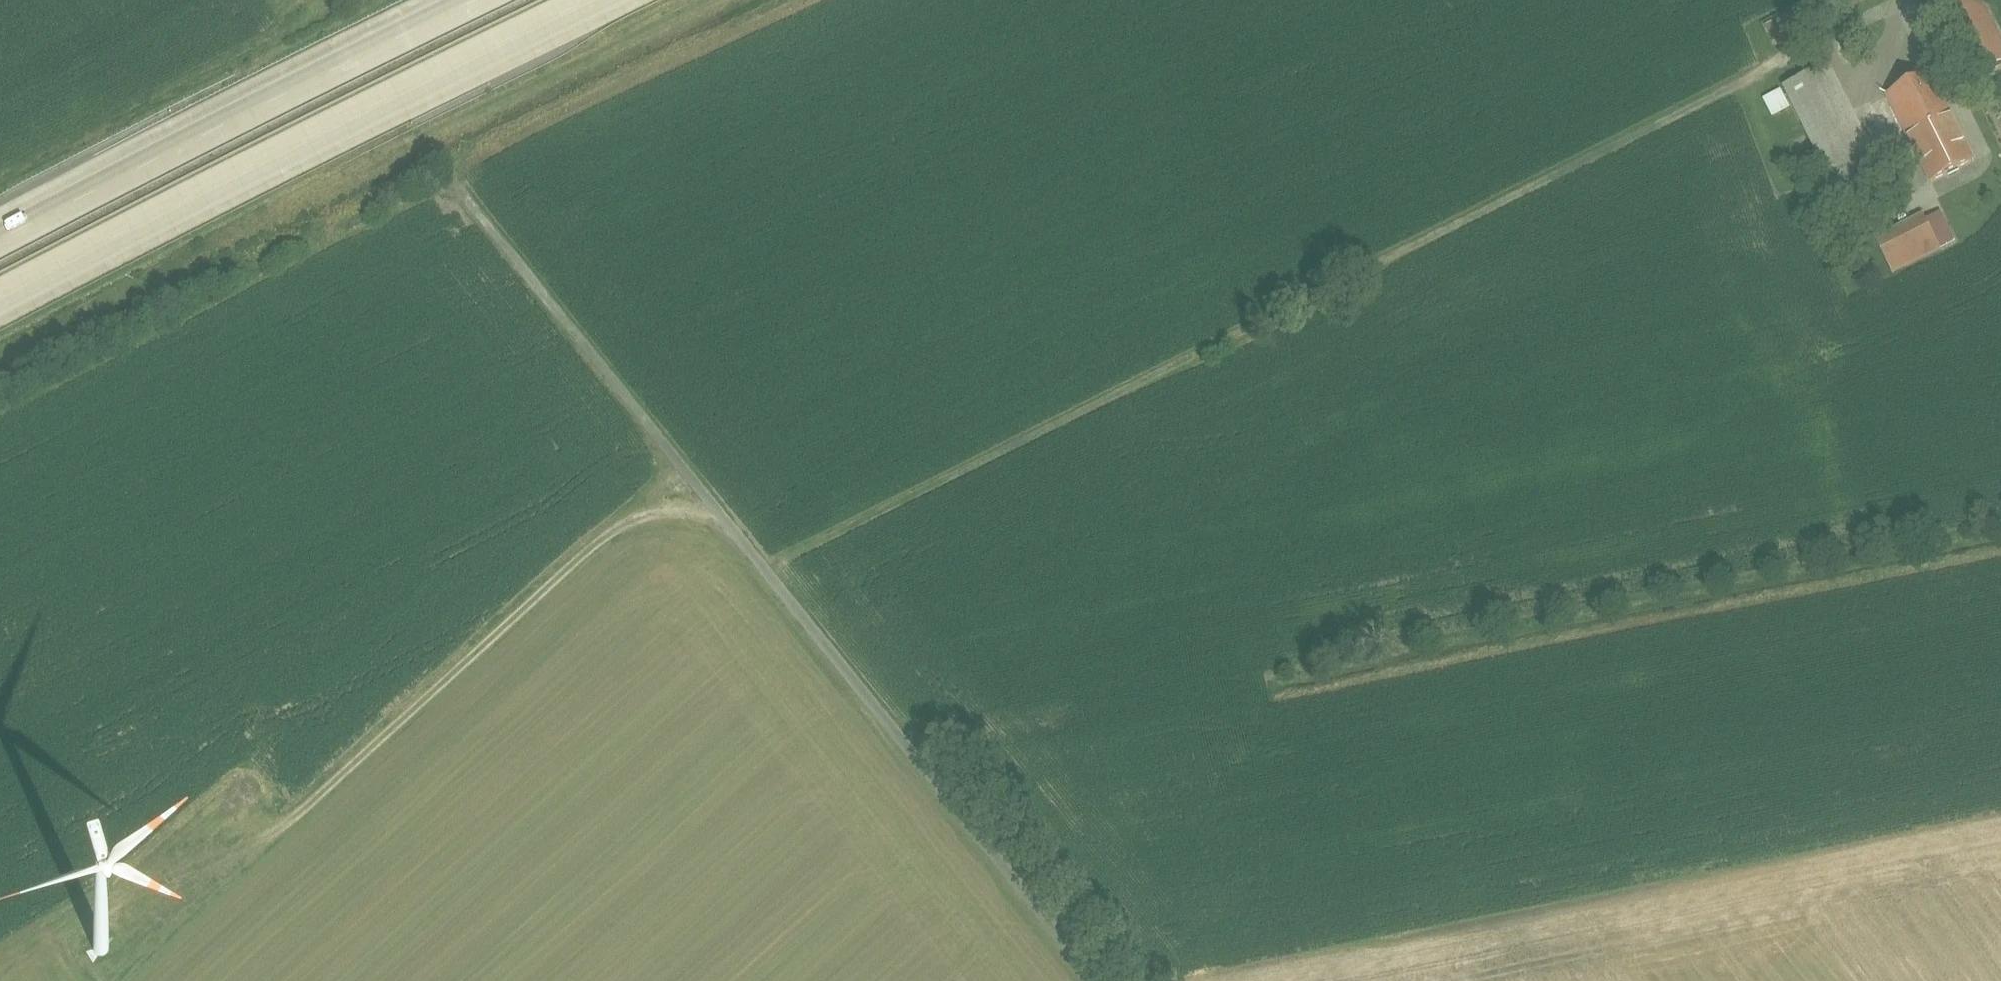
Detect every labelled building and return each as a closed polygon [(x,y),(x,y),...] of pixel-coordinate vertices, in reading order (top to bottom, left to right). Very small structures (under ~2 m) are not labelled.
[(1981,0),(1960,0),(1934,14),(1972,84),(2000,69),(2000,38),(1981,0)] [(1831,67),(1783,90),(1842,212),(1917,175),(1925,192),(1978,167),(1933,74),(1881,99),(1901,142),(1873,155),(1831,67)] [(1892,278),(1940,253),(1920,216),(1872,241),(1892,278)]
